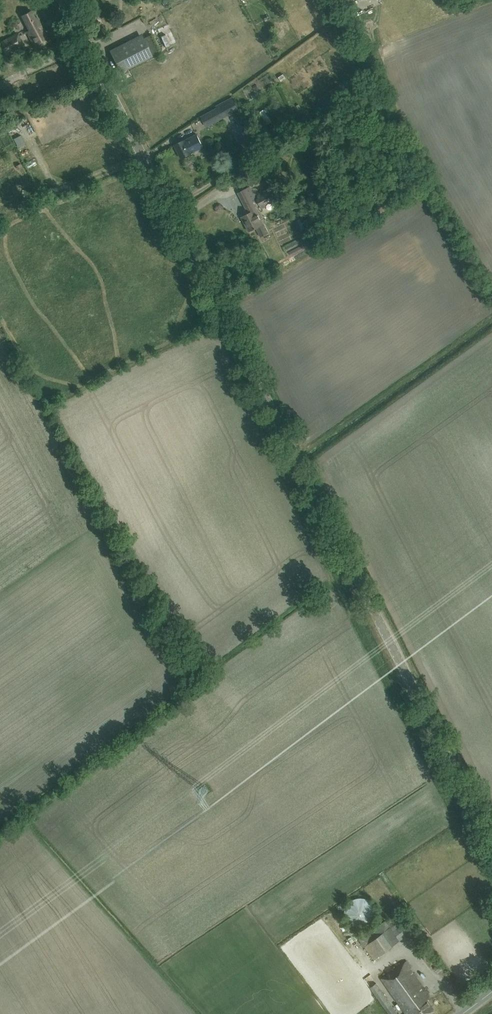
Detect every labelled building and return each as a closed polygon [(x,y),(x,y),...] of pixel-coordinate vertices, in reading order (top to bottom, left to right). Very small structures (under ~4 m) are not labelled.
[(35,18),(31,11),(21,15),(29,31),(27,32),(35,47),(50,40),(45,30),(43,31),(37,17),(35,18)] [(0,42),(0,45),(6,55),(23,46),(17,33),(0,42)] [(153,56),(152,55),(159,52),(156,46),(149,49),(144,38),(111,54),(120,72),(153,56)] [(200,116),(206,127),(239,110),(232,96),(215,105),(216,107),(200,116)] [(25,143),(21,134),(15,138),(19,146),(25,143)] [(186,139),(174,144),(180,158),(192,153),(192,152),(203,147),(197,134),(186,139)] [(270,156),(249,170),(256,179),(276,165),(270,156)] [(303,173),(300,174),(309,188),(316,184),(309,173),(305,176),(303,173)] [(298,174),(293,177),(299,188),(304,185),(298,174)] [(282,196),(276,187),(260,196),(265,205),(282,196)] [(249,232),(257,228),(260,233),(267,230),(254,204),(246,209),(248,213),(242,217),(249,232)] [(346,906),(344,911),(344,917),(346,922),(349,926),(354,929),(359,930),(364,930),(369,928),(373,924),(376,919),(377,914),(376,908),(373,904),(369,900),(364,898),(359,897),(353,899),(349,902),(346,906)] [(386,920),(359,939),(374,960),(415,929),(401,910),(387,921),(386,920)] [(430,997),(411,969),(412,968),(406,961),(381,978),(406,1013),(410,1011),(412,1013),(427,1013),(434,1009),(427,999),(430,997)] [(370,987),(389,1013),(398,1013),(376,983),(370,987)] [(332,992),(326,997),(332,1003),(337,999),(332,992)] [(318,1013),(332,1006),(326,997),(313,1005),(318,1013)]
